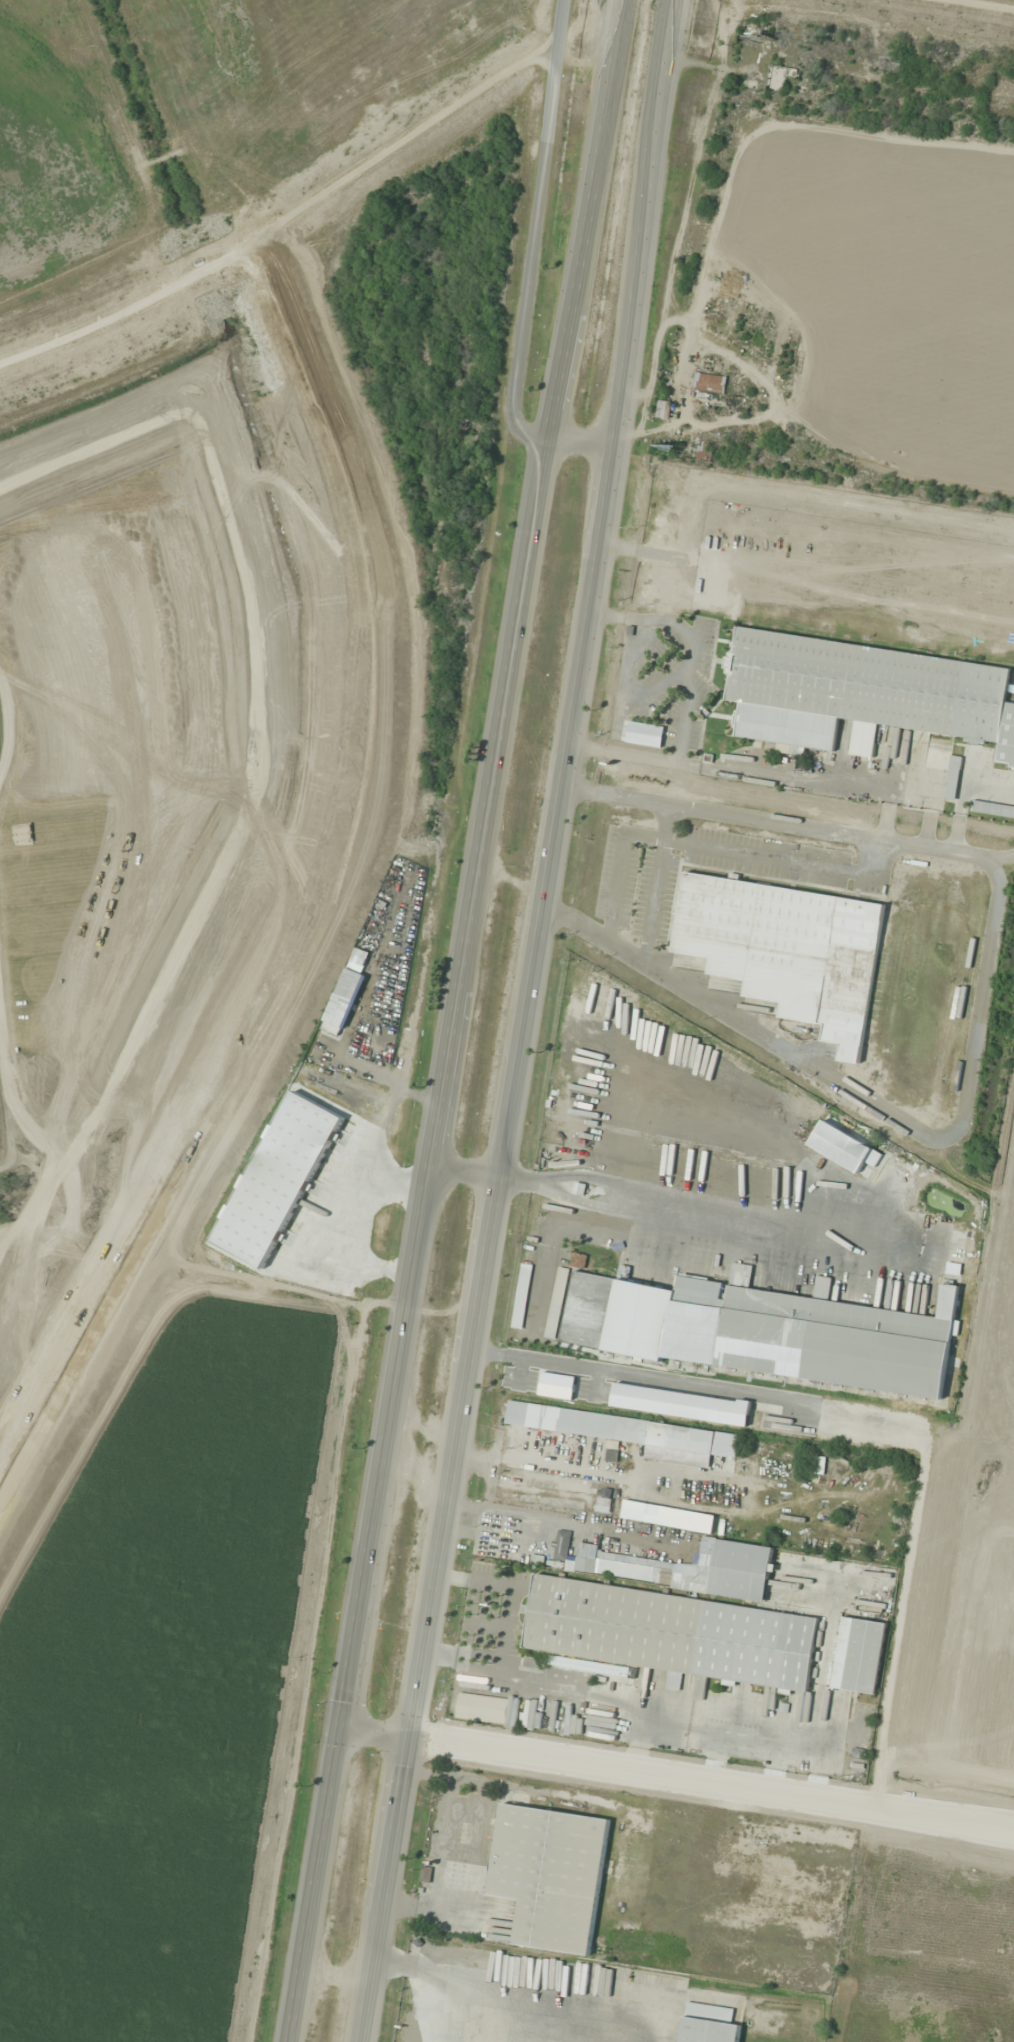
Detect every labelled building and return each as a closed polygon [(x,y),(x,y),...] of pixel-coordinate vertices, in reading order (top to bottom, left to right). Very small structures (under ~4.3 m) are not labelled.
[(798,69),(768,63),(763,90),(784,94),(787,78),(796,80),(798,69)] [(757,81),(740,79),(739,88),(756,90),(757,81)] [(724,394),(726,377),(696,373),(694,391),(724,394)] [(664,417),(666,402),(659,401),(657,416),(664,417)] [(713,445),(686,441),(684,458),(711,462),(713,445)] [(735,629),(729,672),(730,672),(726,701),(826,714),(824,729),(834,730),(835,719),(912,729),(911,741),(951,747),(953,738),(998,744),(995,764),(1013,766),(1013,703),(1006,702),(1011,666),(735,629)] [(627,743),(661,747),(664,727),(630,722),(627,743)] [(883,902),(685,873),(673,952),(711,957),(708,974),(746,979),(744,997),(781,1002),(779,1017),(825,1023),(822,1041),(841,1043),(839,1060),(860,1063),(883,902)] [(585,1268),(587,1254),(573,1253),(572,1267),(585,1268)] [(944,1397),(959,1285),(944,1283),(939,1316),(828,1301),(831,1277),(816,1275),(813,1297),(749,1288),(752,1265),(731,1262),(728,1282),(679,1276),(678,1287),(572,1272),(563,1345),(944,1397)] [(522,1397),(513,1395),(505,1432),(514,1434),(522,1397)] [(740,1434),(651,1421),(648,1445),(693,1451),(691,1466),(710,1469),(712,1455),(737,1458),(740,1434)] [(608,1460),(619,1460),(619,1428),(608,1428),(608,1460)] [(509,1526),(541,1529),(542,1519),(510,1516),(509,1526)] [(573,1533),(558,1529),(551,1558),(566,1562),(573,1533)] [(765,1601),(773,1547),(717,1539),(713,1568),(704,1567),(702,1576),(674,1572),(675,1563),(602,1552),(601,1562),(613,1563),(610,1578),(765,1601)] [(504,1557),(535,1562),(537,1554),(506,1549),(504,1557)] [(596,1552),(576,1553),(577,1573),(597,1571),(596,1552)] [(525,1650),(808,1690),(819,1615),(536,1575),(525,1650)] [(876,1694),(887,1622),(843,1616),(832,1687),(876,1694)] [(456,1718),(506,1724),(509,1699),(459,1693),(456,1718)] [(609,1818),(501,1803),(489,1894),(521,1899),(515,1944),(590,1955),(609,1818)] [(732,2023),(734,2008),(684,2001),(679,2041),(737,2041),(739,2024),(732,2023)]
